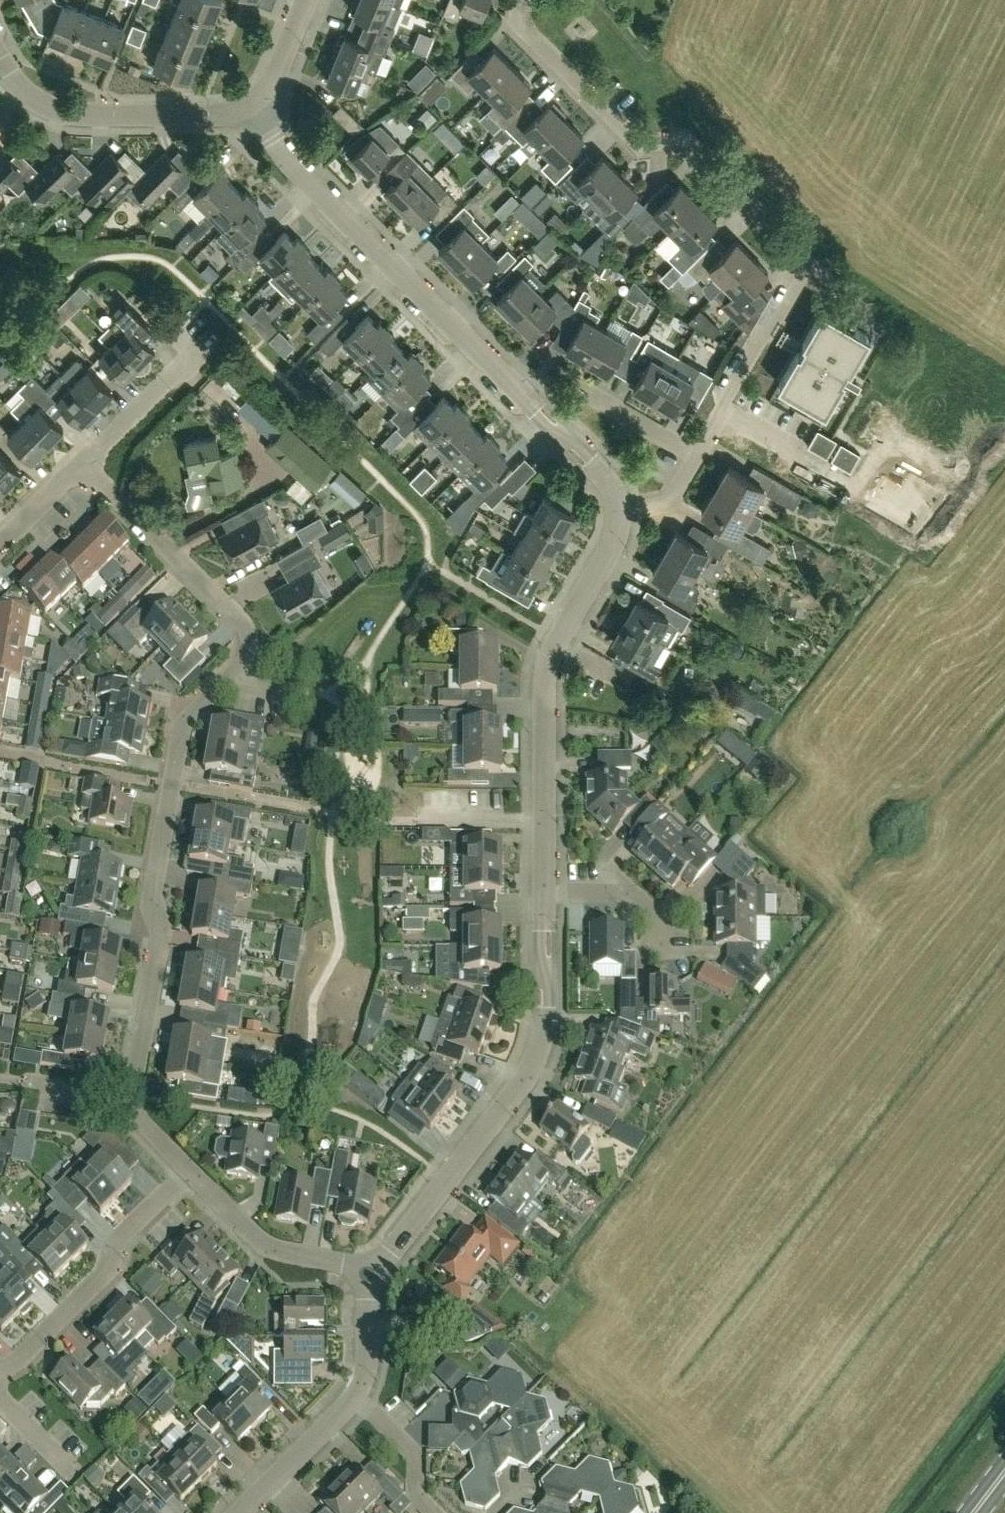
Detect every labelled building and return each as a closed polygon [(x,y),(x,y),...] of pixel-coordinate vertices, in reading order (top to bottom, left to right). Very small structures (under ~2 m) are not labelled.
[(63,3),(57,1),(57,0),(22,0),(21,1),(38,30),(50,36),(63,3)] [(178,5),(214,19),(222,0),(180,0),(178,5)] [(402,8),(401,7),(383,0),(354,0),(352,4),(357,6),(354,14),(358,15),(353,26),(389,41),(402,8)] [(482,16),(488,0),(449,0),(443,14),(457,20),(462,8),(482,16)] [(69,47),(84,12),(63,3),(50,36),(49,39),(69,47)] [(205,40),(214,19),(178,5),(170,25),(205,40)] [(90,55),(104,20),(84,12),(69,47),(90,55)] [(125,28),(104,20),(90,55),(111,64),(125,28)] [(133,25),(129,34),(143,39),(147,30),(133,25)] [(197,60),(205,40),(170,25),(162,46),(197,60)] [(375,74),(383,54),(389,41),(353,26),(349,37),(345,36),(342,43),(337,41),(331,56),(375,74)] [(141,46),(143,39),(129,34),(127,40),(141,46)] [(189,81),(197,60),(162,46),(153,66),(189,81)] [(487,92),(512,67),(494,48),(477,65),(468,57),(451,74),(468,92),(477,83),(487,92)] [(371,83),(375,74),(331,56),(325,70),(330,72),(327,80),(355,91),(360,79),(371,83)] [(427,83),(436,68),(425,61),(416,76),(427,83)] [(530,85),(512,67),(487,92),(496,102),(487,111),(504,128),(505,127),(522,110),(514,102),(530,85)] [(540,146),(566,120),(562,117),(565,114),(554,103),(551,106),(549,103),(538,114),(536,112),(532,112),(528,116),(522,110),(505,127),(504,128),(498,135),(503,140),(511,132),(521,143),(529,135),(540,146)] [(354,134),(362,125),(341,104),(333,113),(354,134)] [(583,137),(566,120),(540,146),(551,157),(541,167),(556,181),(573,165),(564,156),(583,137)] [(386,172),(407,152),(378,123),(356,137),(344,150),(351,156),(347,160),(359,171),(362,167),(368,173),(377,164),(386,172)] [(423,186),(432,177),(407,152),(386,172),(394,181),(385,190),(391,196),(387,199),(398,210),(423,186)] [(39,171),(22,154),(14,162),(4,153),(0,158),(0,192),(8,183),(19,194),(26,186),(40,172),(39,171)] [(93,172),(93,171),(76,154),(67,162),(58,153),(39,171),(40,172),(26,186),(43,202),(62,183),(72,193),(80,186),(79,186),(93,172)] [(147,171),(146,171),(129,154),(120,162),(111,153),(93,171),(93,172),(79,186),(80,186),(96,202),(103,196),(113,206),(126,193),(133,186),(133,185),(147,171)] [(179,193),(200,172),(182,154),(174,162),(165,153),(146,171),(147,171),(133,185),(133,186),(149,202),(169,183),(179,193)] [(594,199),(619,174),(602,157),(584,176),(575,167),(558,184),(576,201),(586,191),(594,199)] [(209,212),(234,187),(226,178),(229,175),(221,168),(209,180),(201,172),(200,172),(179,193),(171,201),(179,210),(185,204),(201,220),(204,217),(209,212)] [(636,191),(619,174),(594,199),(602,208),(592,218),(611,237),(628,220),(618,210),(636,191)] [(436,223),(457,202),(432,177),(423,186),(398,210),(409,221),(413,218),(418,224),(427,215),(436,223)] [(671,230),(698,203),(680,185),(663,202),(654,193),(632,216),(650,234),(663,222),(671,230)] [(224,227),(252,199),(246,192),(243,195),(234,187),(209,212),(204,217),(211,224),(216,219),(224,227)] [(259,206),(252,199),(224,227),(240,243),(226,257),(234,265),(237,263),(253,246),(245,238),(265,218),(256,209),(259,206)] [(716,221),(698,203),(671,230),(672,231),(656,246),(683,272),(686,269),(705,250),(697,241),(716,221)] [(438,251),(455,267),(481,242),(488,235),(471,218),(474,215),(464,205),(447,222),(457,232),(438,251)] [(195,237),(189,232),(180,242),(185,247),(195,237)] [(269,278),(304,245),(297,238),(294,241),(285,232),(264,252),(256,243),(253,246),(237,263),(246,271),(260,257),(275,272),(269,278)] [(725,284),(752,257),(736,241),(717,260),(706,249),(705,250),(686,269),(697,280),(700,277),(706,283),(703,286),(705,293),(711,298),(716,293),(725,284)] [(498,259),(481,242),(455,267),(472,284),(491,266),(500,274),(516,257),(508,248),(498,259)] [(285,294),(316,263),(307,254),(310,251),(304,245),(269,278),(278,287),(285,294)] [(546,284),(529,268),(534,263),(525,254),(508,271),(517,280),(496,300),(499,303),(496,306),(507,318),(511,314),(513,317),(539,292),(546,284)] [(768,273),(752,257),(725,284),(716,293),(732,308),(729,311),(740,322),(767,296),(756,285),(768,273)] [(306,303),(334,275),(327,268),(324,271),(316,263),(285,294),(292,301),(298,295),(306,303)] [(343,315),(335,306),(347,294),(338,285),(341,282),(334,275),(306,303),(322,319),(307,334),(315,342),(343,315)] [(567,319),(574,306),(557,289),(547,299),(539,292),(513,317),(530,334),(549,315),(562,328),(567,319)] [(579,298),(574,306),(567,319),(575,323),(572,328),(574,336),(566,349),(587,361),(605,330),(595,324),(600,316),(589,309),(591,305),(579,298)] [(267,323),(274,316),(285,305),(279,299),(268,311),(258,320),(254,325),(265,336),(272,329),(267,323)] [(156,334),(142,320),(124,302),(115,310),(122,316),(112,326),(110,325),(105,331),(139,366),(155,350),(147,342),(156,334)] [(258,320),(268,311),(262,305),(252,315),(258,320)] [(821,312),(802,345),(804,346),(799,354),(797,353),(779,383),(780,387),(823,412),(827,411),(844,380),(842,379),(847,371),(849,372),(868,339),(867,335),(825,310),(821,312)] [(52,314),(41,325),(64,345),(74,334),(52,314)] [(357,358),(387,328),(380,321),(377,324),(368,315),(356,327),(347,319),(320,346),(328,355),(341,342),(357,358)] [(632,329),(632,330),(612,318),(605,330),(587,361),(607,373),(621,350),(631,356),(643,335),(632,329)] [(366,380),(399,346),(391,338),(394,335),(387,328),(357,358),(372,373),(365,379),(366,380)] [(139,366),(105,331),(99,337),(109,347),(99,357),(124,382),(139,366)] [(654,400),(672,369),(662,363),(667,355),(656,349),(659,345),(648,338),(636,359),(647,365),(633,388),(637,390),(635,394),(649,402),(651,398),(654,400)] [(381,395),(417,358),(411,352),(408,355),(399,346),(366,380),(381,395)] [(688,389),(698,395),(710,375),(679,356),(672,369),(654,400),(657,402),(655,405),(669,413),(671,410),(675,412),(688,389)] [(112,393),(88,368),(77,358),(62,374),(97,409),(112,393)] [(424,365),(417,358),(381,395),(396,410),(390,416),(399,425),(405,420),(417,407),(420,404),(412,396),(430,378),(421,368),(424,365)] [(95,411),(97,409),(62,374),(52,383),(56,387),(50,393),(56,399),(56,400),(81,424),(84,422),(87,425),(98,414),(95,411)] [(47,389),(32,375),(26,381),(40,395),(47,389)] [(64,430),(39,405),(36,407),(32,403),(40,395),(26,381),(18,389),(24,395),(11,408),(23,421),(48,445),(64,430)] [(341,404),(351,394),(346,388),(336,398),(341,404)] [(357,400),(351,394),(341,404),(347,410),(357,400)] [(429,443),(463,410),(456,403),(453,406),(444,397),(425,415),(417,407),(405,420),(399,425),(396,428),(405,436),(414,427),(429,443)] [(445,459),(475,428),(467,420),(470,417),(463,410),(429,443),(445,459)] [(48,445),(23,421),(8,436),(32,461),(48,445)] [(310,489),(332,465),(287,424),(265,448),(310,489)] [(460,474),(493,440),(487,434),(483,437),(475,428),(445,459),(460,474)] [(837,441),(818,430),(808,447),(827,458),(837,441)] [(236,452),(220,455),(217,438),(185,444),(187,453),(183,457),(185,465),(190,468),(191,475),(206,472),(210,488),(242,482),(236,452)] [(500,447),(493,440),(460,474),(475,489),(466,498),(475,507),(485,498),(490,492),(482,484),(506,459),(497,450),(500,447)] [(860,454),(841,443),(831,460),(850,471),(860,454)] [(0,451),(0,483),(5,488),(21,473),(0,451)] [(420,483),(430,473),(425,467),(415,477),(420,483)] [(728,467),(715,490),(762,517),(762,515),(752,509),(764,488),(728,467)] [(326,479),(355,504),(365,493),(336,468),(326,479)] [(520,478),(512,470),(492,490),(500,498),(520,478)] [(436,479),(430,473),(420,483),(426,489),(436,479)] [(885,480),(869,506),(914,533),(927,510),(934,514),(944,497),(910,477),(902,491),(885,480)] [(766,493),(794,509),(802,494),(775,478),(766,493)] [(493,506),(500,498),(492,490),(490,492),(485,498),(493,506)] [(762,517),(715,490),(701,513),(738,534),(742,526),(753,532),(754,529),(756,529),(762,520),(761,519),(762,517)] [(269,511),(263,498),(238,511),(245,523),(221,536),(235,563),(271,544),(257,518),(269,511)] [(545,498),(533,517),(568,537),(572,528),(569,526),(575,515),(545,498)] [(568,537),(533,517),(525,513),(514,531),(522,536),(553,553),(559,543),(563,545),(568,537)] [(89,522),(82,529),(114,561),(129,545),(104,520),(96,528),(89,522)] [(482,537),(486,529),(473,522),(469,529),(482,537)] [(331,552),(356,546),(350,524),(325,531),(331,552)] [(114,561),(82,529),(75,536),(81,543),(73,551),(98,576),(114,561)] [(723,561),(723,552),(728,544),(707,532),(699,545),(677,532),(665,553),(696,571),(712,580),(723,561)] [(762,563),(770,549),(743,533),(734,547),(762,563)] [(547,564),(553,553),(522,536),(512,554),(546,574),(551,566),(547,564)] [(323,563),(315,550),(291,564),(298,576),(274,590),(289,617),(325,596),(310,570),(323,563)] [(98,576),(73,551),(65,559),(58,552),(51,559),(76,585),(83,592),(98,576)] [(700,590),(698,585),(690,580),(696,571),(665,553),(653,574),(677,588),(671,598),(692,610),(698,600),(695,598),(700,590)] [(546,574),(512,554),(501,573),(483,563),(477,574),(511,593),(517,583),(531,591),(537,580),(541,582),(546,574)] [(76,585),(51,559),(43,568),(36,561),(29,568),(61,600),(76,585)] [(61,600),(29,568),(22,575),(29,582),(20,590),(45,616),(61,600)] [(146,568),(140,574),(133,581),(143,590),(155,577),(146,568)] [(128,605),(143,590),(133,581),(118,596),(128,605)] [(690,616),(666,602),(663,600),(657,611),(638,600),(625,620),(665,643),(667,640),(670,641),(680,625),(684,627),(690,616)] [(27,638),(31,616),(30,616),(32,608),(27,604),(10,601),(8,612),(0,611),(0,634),(27,638)] [(161,648),(189,620),(171,601),(152,620),(142,610),(123,629),(140,645),(149,636),(161,648)] [(109,604),(102,611),(113,621),(120,614),(109,604)] [(113,621),(102,611),(97,605),(90,612),(93,615),(85,622),(98,635),(113,621)] [(208,638),(189,620),(161,648),(172,660),(163,669),(180,686),(199,667),(189,657),(208,638)] [(655,660),(661,650),(665,643),(625,620),(613,641),(627,649),(624,655),(628,658),(624,664),(628,666),(654,681),(663,665),(655,660)] [(461,644),(461,668),(497,668),(497,644),(470,644),(470,632),(442,632),(442,644),(461,644)] [(27,638),(0,634),(0,656),(23,660),(27,638)] [(81,639),(76,640),(74,642),(72,641),(72,642),(78,648),(85,655),(95,646),(88,639),(85,642),(81,639)] [(69,657),(78,648),(72,642),(63,651),(69,657)] [(69,657),(63,651),(59,655),(67,664),(71,660),(76,665),(85,655),(78,648),(69,657)] [(23,660),(0,656),(0,678),(10,679),(10,680),(19,682),(23,660)] [(497,692),(497,668),(461,668),(461,692),(438,692),(438,704),(470,704),(470,692),(497,692)] [(39,675),(37,684),(51,686),(53,678),(39,675)] [(10,680),(10,679),(0,678),(0,700),(6,701),(10,680)] [(149,703),(138,701),(141,688),(101,681),(98,695),(106,697),(105,703),(110,710),(107,722),(145,729),(149,703)] [(49,697),(51,686),(37,684),(35,694),(49,697)] [(450,724),(457,724),(457,748),(465,748),(501,748),(501,724),(474,724),(474,712),(450,712),(450,724)] [(214,723),(210,747),(245,753),(249,730),(263,732),(265,719),(242,715),(240,728),(214,723)] [(31,717),(30,727),(44,729),(46,720),(31,717)] [(145,729),(107,722),(94,720),(87,759),(126,766),(128,752),(140,754),(145,729)] [(40,751),(44,729),(30,727),(26,749),(40,751)] [(630,745),(654,759),(661,746),(638,732),(630,745)] [(257,768),(243,765),(245,753),(210,747),(205,770),(231,775),(229,787),(253,791),(257,768)] [(501,772),(501,748),(465,748),(465,764),(457,764),(457,772),(448,772),(448,784),(472,784),(472,772),(501,772)] [(587,808),(589,811),(626,794),(626,773),(630,773),(630,755),(602,759),(602,771),(606,771),(606,778),(587,778),(587,808)] [(39,767),(24,764),(20,786),(36,789),(39,767)] [(127,829),(132,803),(121,801),(123,787),(86,780),(81,809),(92,811),(90,822),(127,829)] [(639,826),(655,808),(645,798),(638,805),(626,794),(589,811),(590,815),(612,835),(629,816),(639,826)] [(8,797),(6,806),(18,808),(32,810),(33,801),(8,797)] [(639,826),(629,836),(640,846),(633,853),(652,871),(678,842),(659,825),(668,815),(658,805),(655,808),(639,826)] [(194,837),(229,844),(233,820),(249,823),(251,810),(228,806),(226,819),(198,814),(197,817),(193,817),(190,833),(194,833),(194,837)] [(30,820),(32,810),(18,808),(16,818),(30,820)] [(687,832),(678,842),(652,871),(672,888),(680,878),(690,887),(717,859),(687,832)] [(450,845),(452,845),(452,869),(501,869),(501,845),(474,845),(474,833),(450,833),(450,845)] [(245,861),(227,858),(229,844),(194,837),(190,861),(216,866),(213,878),(229,881),(252,885),(255,872),(254,872),(254,866),(244,865),(245,861)] [(12,841),(11,850),(24,852),(26,844),(12,841)] [(121,866),(109,864),(111,850),(72,843),(69,858),(83,860),(79,885),(116,891),(121,866)] [(20,874),(24,852),(11,850),(7,871),(20,874)] [(747,879),(757,868),(739,851),(720,872),(738,888),(738,893),(716,893),(716,919),(754,919),(754,907),(757,907),(757,888),(747,879)] [(500,893),(501,869),(452,869),(451,893),(450,893),(450,905),(474,905),(474,893),(500,893)] [(16,896),(20,874),(7,871),(3,894),(9,895),(16,896)] [(250,898),(252,885),(229,881),(227,893),(201,889),(197,912),(232,918),(236,895),(250,898)] [(112,917),(116,891),(79,885),(76,899),(67,898),(65,908),(61,907),(58,922),(66,923),(86,927),(88,913),(112,917)] [(23,897),(16,896),(9,895),(5,916),(18,918),(23,897)] [(474,911),(450,911),(450,930),(453,933),(464,933),(464,946),(450,946),(450,947),(500,947),(500,923),(474,923),(474,911)] [(244,933),(230,930),(232,918),(197,912),(192,936),(218,940),(216,953),(240,957),(244,933)] [(754,945),(754,919),(716,919),(716,945),(729,945),(730,957),(722,967),(754,992),(767,976),(753,966),(753,945),(754,945)] [(424,920),(403,921),(403,934),(424,933),(424,920)] [(95,940),(97,929),(86,927),(66,923),(63,935),(71,937),(69,949),(83,951),(81,962),(117,969),(121,945),(95,940)] [(635,959),(636,953),(622,953),(622,927),(591,927),(591,967),(621,967),(621,981),(635,981),(635,959)] [(13,944),(11,952),(27,955),(28,947),(13,944)] [(708,946),(706,957),(722,959),(724,949),(708,946)] [(489,971),(500,971),(500,947),(450,947),(450,960),(450,970),(449,983),(482,989),(482,975),(489,975),(489,971)] [(26,963),(27,955),(11,952),(10,960),(26,963)] [(235,982),(240,957),(216,953),(214,965),(188,961),(184,984),(219,991),(221,979),(235,982)] [(113,992),(117,969),(81,962),(79,975),(66,973),(64,983),(59,982),(57,995),(85,1000),(87,988),(113,992)] [(689,998),(676,998),(676,979),(648,979),(648,1000),(636,1000),(636,1027),(659,1036),(659,1033),(659,1020),(657,1020),(657,1014),(689,1015),(689,998)] [(231,1007),(217,1004),(219,991),(184,984),(180,1008),(206,1013),(204,1025),(227,1029),(231,1007)] [(21,989),(5,987),(4,994),(20,997),(21,989)] [(457,988),(454,995),(453,998),(448,997),(440,1019),(485,1034),(492,1013),(479,1009),(483,996),(462,989),(457,988)] [(19,1004),(20,997),(4,994),(2,1002),(19,1004)] [(83,1011),(85,1000),(57,995),(53,994),(49,1018),(71,1022),(69,1033),(104,1040),(109,1016),(83,1011)] [(478,1055),(485,1034),(440,1019),(431,1046),(433,1051),(435,1051),(434,1054),(460,1063),(465,1051),(478,1055)] [(654,1038),(620,1025),(606,1021),(602,1033),(592,1030),(583,1054),(619,1067),(623,1057),(629,1059),(631,1055),(646,1060),(654,1038)] [(225,1042),(227,1029),(204,1025),(201,1037),(175,1033),(171,1056),(207,1062),(211,1039),(225,1042)] [(13,1040),(15,1027),(2,1026),(0,1038),(13,1040)] [(100,1063),(104,1040),(69,1033),(65,1056),(43,1053),(41,1065),(72,1070),(74,1058),(100,1063)] [(625,1070),(619,1067),(583,1054),(574,1079),(586,1083),(582,1096),(622,1111),(630,1089),(619,1085),(625,1070)] [(203,1086),(207,1062),(171,1056),(167,1080),(195,1085),(193,1097),(217,1101),(219,1088),(203,1086)] [(432,1059),(424,1069),(419,1066),(405,1083),(443,1112),(457,1095),(446,1086),(454,1076),(432,1059)] [(443,1112),(405,1083),(392,1100),(397,1104),(389,1115),(411,1132),(419,1121),(430,1130),(443,1112)] [(539,1128),(571,1152),(574,1155),(572,1158),(573,1162),(576,1164),(580,1164),(591,1149),(590,1141),(583,1136),(589,1128),(558,1104),(539,1128)] [(610,1131),(616,1119),(588,1105),(581,1117),(610,1131)] [(234,1134),(233,1141),(222,1139),(217,1143),(215,1154),(219,1159),(229,1160),(227,1174),(257,1179),(261,1153),(275,1155),(280,1128),(266,1125),(263,1140),(234,1134)] [(109,1134),(96,1147),(93,1150),(93,1154),(99,1161),(89,1171),(117,1198),(132,1182),(114,1163),(126,1151),(109,1134)] [(2,1177),(7,1155),(10,1156),(14,1142),(0,1139),(0,1177),(2,1177)] [(372,1183),(373,1180),(370,1177),(362,1176),(359,1177),(358,1180),(345,1178),(349,1154),(335,1151),(332,1173),(329,1189),(342,1191),(338,1217),(368,1222),(375,1183),(372,1183)] [(519,1155),(503,1175),(533,1199),(548,1179),(559,1188),(568,1176),(546,1159),(538,1170),(519,1155)] [(327,1201),(329,1189),(332,1173),(315,1170),(313,1184),(283,1179),(276,1218),(306,1224),(311,1198),(327,1201)] [(117,1198),(89,1171),(74,1186),(65,1178),(52,1191),(60,1198),(69,1207),(82,1195),(101,1214),(117,1198)] [(518,1219),(533,1199),(503,1175),(487,1196),(506,1211),(497,1222),(519,1239),(529,1227),(518,1219)] [(79,1218),(69,1207),(60,1198),(46,1212),(46,1219),(36,1229),(71,1263),(88,1246),(70,1228),(79,1218)] [(465,1228),(435,1267),(452,1280),(444,1289),(462,1303),(471,1291),(465,1287),(490,1255),(502,1265),(517,1245),(485,1220),(474,1235),(465,1228)] [(36,1229),(21,1244),(3,1227),(0,1230),(0,1246),(26,1272),(36,1262),(54,1280),(71,1263),(36,1229)] [(191,1281),(220,1253),(202,1234),(183,1253),(173,1243),(154,1262),(171,1278),(180,1269),(191,1281)] [(21,1272),(0,1251),(0,1299),(17,1317),(20,1314),(22,1316),(25,1314),(30,1310),(32,1307),(29,1305),(33,1301),(12,1281),(21,1272)] [(239,1271),(220,1253),(191,1281),(204,1294),(192,1314),(205,1321),(216,1302),(214,1301),(223,1293),(220,1290),(239,1271)] [(0,1299),(0,1330),(2,1332),(17,1317),(0,1299)] [(226,1331),(238,1308),(225,1301),(213,1325),(226,1331)] [(274,1337),(285,1337),(302,1337),(302,1325),(323,1325),(324,1301),(284,1301),(284,1316),(274,1316),(274,1337)] [(128,1302),(111,1319),(135,1343),(145,1333),(158,1346),(165,1339),(166,1340),(173,1334),(176,1337),(175,1338),(180,1344),(185,1339),(161,1315),(151,1325),(128,1302)] [(144,1351),(135,1343),(111,1319),(94,1336),(117,1358),(107,1368),(125,1387),(127,1388),(137,1378),(133,1374),(140,1367),(134,1361),(144,1351)] [(323,1337),(302,1337),(285,1337),(285,1352),(274,1352),(274,1373),(302,1373),(302,1361),(324,1361),(323,1337)] [(125,1387),(107,1368),(103,1364),(91,1375),(86,1375),(71,1360),(51,1380),(81,1410),(86,1405),(101,1405),(113,1393),(116,1396),(125,1387)] [(247,1386),(230,1402),(255,1427),(271,1411),(253,1392),(262,1384),(245,1367),(236,1375),(247,1386)] [(511,1411),(526,1396),(521,1376),(501,1371),(487,1385),(469,1380),(468,1380),(454,1394),(457,1408),(452,1411),(455,1428),(463,1437),(464,1435),(475,1446),(484,1437),(479,1420),(493,1406),(511,1411)] [(163,1391),(157,1406),(174,1413),(179,1398),(163,1391)] [(546,1401),(526,1396),(511,1411),(484,1437),(484,1438),(502,1443),(509,1463),(527,1468),(527,1469),(542,1454),(537,1435),(551,1421),(546,1401)] [(255,1427),(230,1402),(214,1419),(203,1408),(194,1417),(211,1434),(220,1426),(238,1444),(255,1427)] [(173,1446),(189,1430),(180,1421),(164,1437),(173,1446)] [(141,1422),(134,1433),(147,1440),(154,1429),(141,1422)] [(198,1427),(188,1436),(170,1454),(199,1483),(217,1465),(206,1453),(216,1444),(198,1427)] [(495,1477),(509,1463),(502,1443),(484,1438),(484,1437),(475,1446),(464,1435),(463,1437),(453,1446),(461,1455),(469,1453),(474,1471),(460,1485),(465,1505),(485,1511),(500,1496),(495,1477)] [(21,1463),(31,1453),(27,1449),(23,1449),(15,1457),(21,1463)] [(18,1466),(3,1451),(0,1455),(0,1485),(18,1466)] [(28,1469),(36,1461),(36,1458),(31,1453),(21,1463),(28,1469)] [(199,1483),(170,1454),(152,1472),(147,1468),(138,1477),(160,1499),(169,1490),(180,1501),(199,1483)] [(541,1483),(546,1501),(567,1507),(567,1508),(567,1507),(581,1494),(598,1499),(599,1499),(614,1483),(609,1464),(588,1459),(575,1473),(556,1468),(541,1482),(541,1483)] [(33,1481),(18,1466),(0,1485),(0,1504),(5,1509),(33,1481)] [(336,1484),(364,1512),(382,1494),(393,1505),(390,1509),(394,1512),(404,1512),(411,1505),(402,1496),(404,1495),(386,1476),(375,1487),(354,1466),(336,1484)] [(125,1486),(118,1493),(128,1504),(119,1512),(152,1512),(142,1503),(151,1495),(134,1477),(125,1486)] [(33,1481),(5,1509),(9,1512),(41,1512),(45,1509),(40,1504),(48,1496),(33,1481)] [(614,1483),(599,1499),(598,1499),(599,1499),(603,1512),(635,1512),(638,1509),(639,1509),(633,1489),(634,1489),(614,1483)] [(364,1512),(336,1484),(318,1502),(330,1512),(363,1512),(364,1512)] [(546,1501),(534,1512),(568,1512),(567,1507),(546,1501)]
